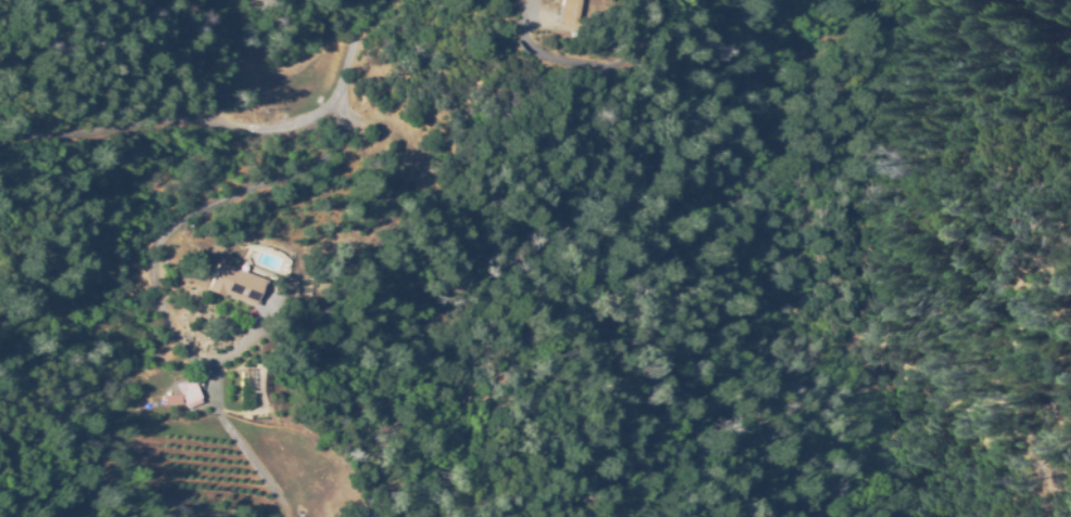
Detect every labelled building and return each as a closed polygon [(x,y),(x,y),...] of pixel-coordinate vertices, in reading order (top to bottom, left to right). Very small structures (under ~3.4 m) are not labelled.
[(567,0),(548,0),(545,19),(563,23),(567,0)] [(254,307),(220,295),(219,297),(202,290),(212,263),(263,281),(254,307)] [(187,409),(176,385),(190,378),(201,402),(187,409)] [(164,404),(163,397),(179,395),(180,403),(164,404)]
